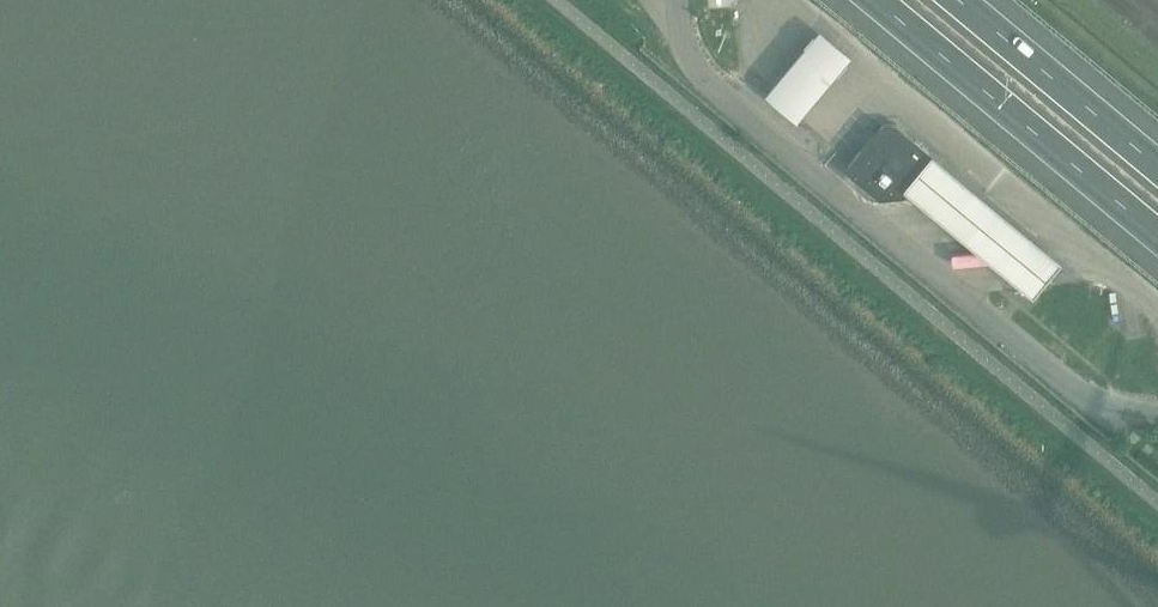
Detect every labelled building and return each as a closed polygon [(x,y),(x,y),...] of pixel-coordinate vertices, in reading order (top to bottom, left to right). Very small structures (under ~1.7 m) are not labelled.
[(767,90),(799,117),(853,51),(822,25),(767,90)] [(936,157),(907,133),(896,123),(882,125),(845,169),(880,198),(904,195),(936,157)] [(930,163),(904,195),(1036,298),(1064,263),(936,157),(930,163)]
